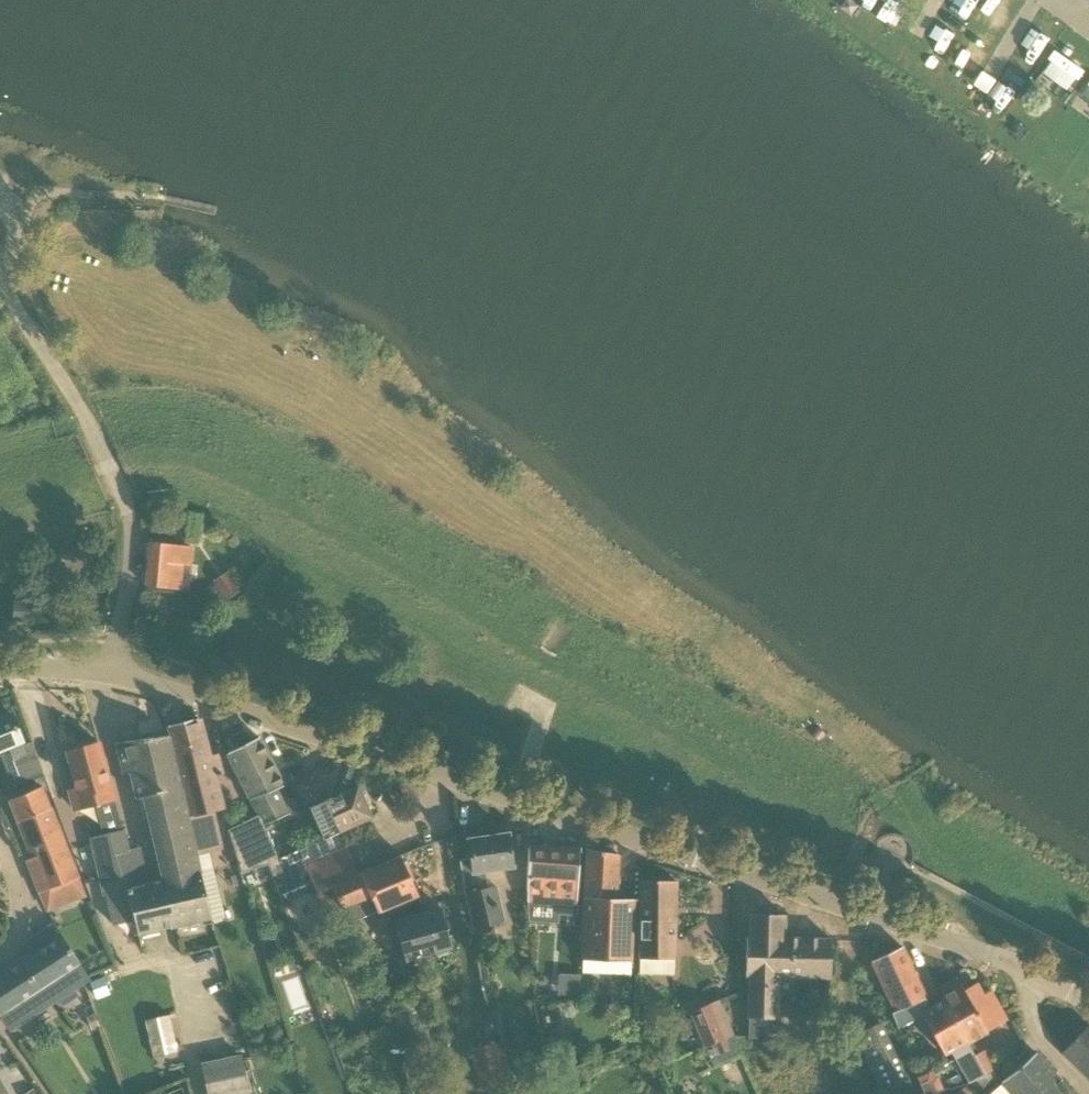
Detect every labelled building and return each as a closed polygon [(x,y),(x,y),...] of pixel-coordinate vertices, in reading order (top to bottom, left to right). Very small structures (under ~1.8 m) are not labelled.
[(151,542),(147,586),(180,589),(183,565),(190,565),(192,547),(151,542)] [(226,601),(241,590),(233,579),(218,590),(226,601)] [(14,620),(36,621),(37,603),(15,602),(14,620)] [(14,785),(43,773),(32,742),(23,746),(21,742),(23,741),(12,715),(0,719),(0,750),(9,747),(16,765),(7,769),(14,785)] [(197,854),(207,852),(225,848),(215,812),(222,810),(199,718),(169,726),(192,817),(188,818),(197,854)] [(139,799),(145,797),(151,795),(171,879),(148,885),(140,847),(130,850),(118,853),(135,920),(139,934),(212,917),(201,872),(197,854),(188,818),(169,736),(125,742),(139,799)] [(259,737),(228,753),(259,813),(265,825),(289,814),(290,813),(291,815),(301,810),(294,795),(288,798),(282,787),(284,786),(259,737)] [(75,810),(114,799),(99,743),(68,752),(78,788),(70,790),(75,810)] [(309,862),(345,846),(339,832),(373,817),(358,786),(310,808),(324,839),(282,858),(281,859),(296,889),(313,882),(311,878),(315,876),(309,862)] [(40,893),(63,883),(70,900),(85,894),(42,787),(10,800),(33,858),(27,860),(40,893)] [(117,924),(135,920),(118,853),(130,850),(124,829),(106,833),(95,843),(107,895),(110,894),(117,924)] [(488,887),(486,872),(514,868),(509,833),(469,839),(472,858),(460,860),(466,892),(474,930),(506,922),(497,885),(488,887)] [(582,850),(582,849),(529,845),(527,902),(577,905),(580,850),(582,850)] [(345,846),(309,862),(315,876),(311,878),(313,882),(318,894),(333,887),(342,908),(371,896),(378,912),(388,908),(389,913),(406,906),(404,901),(418,895),(402,857),(403,856),(402,855),(358,874),(345,846)] [(619,855),(587,849),(582,915),(582,959),(632,960),(634,902),(634,899),(617,899),(619,855)] [(296,889),(281,859),(267,865),(273,878),(280,896),(296,889)] [(639,959),(641,959),(674,960),(677,881),(642,880),(639,959)] [(327,915),(342,908),(333,887),(318,894),(327,915)] [(438,903),(391,920),(402,947),(408,963),(419,959),(454,947),(444,917),(438,903)] [(747,937),(746,976),(749,976),(748,1017),(750,1017),(777,1018),(777,1001),(794,1002),(794,996),(794,993),(794,977),(810,977),(831,978),(832,940),(832,939),(785,938),(786,915),(751,914),(750,937),(747,937)] [(0,976),(0,1013),(1,1015),(9,1027),(11,1029),(32,1014),(28,1008),(64,983),(69,991),(89,978),(55,925),(28,941),(27,945),(33,955),(0,976)] [(898,1028),(923,1015),(945,1055),(952,1051),(971,1084),(986,1075),(975,1055),(968,1042),(945,1000),(944,1000),(931,1008),(926,998),(927,997),(903,946),(872,961),(895,1012),(891,1015),(898,1028)] [(559,987),(580,988),(581,975),(559,975),(559,987)] [(96,999),(110,993),(103,977),(90,983),(96,999)] [(968,1042),(973,1040),(987,1032),(1007,1020),(999,1005),(990,1010),(984,999),(985,998),(977,984),(964,991),(958,980),(939,990),(944,1000),(945,1000),(968,1042)] [(729,1050),(725,1039),(736,1035),(720,999),(710,1004),(691,1012),(706,1047),(716,1043),(721,1054),(729,1050)] [(153,1057),(179,1052),(171,1015),(145,1021),(153,1057)] [(907,1079),(881,1023),(855,1035),(881,1091),(907,1079)] [(1088,1026),(1063,1052),(1088,1076),(1088,1027),(1088,1026)] [(558,1054),(566,1042),(550,1031),(542,1044),(558,1054)] [(507,1086),(497,1043),(472,1049),(481,1091),(507,1086)] [(988,1048),(980,1053),(975,1055),(986,1075),(993,1071),(999,1068),(988,1048)] [(1036,1052),(1002,1082),(1004,1083),(991,1093),(1072,1093),(1036,1052)] [(241,1056),(203,1064),(209,1093),(249,1093),(241,1056)] [(938,1076),(929,1073),(918,1077),(924,1093),(934,1093),(944,1090),(938,1076)] [(0,1078),(0,1093),(9,1093),(0,1078)] [(961,1090),(960,1089),(955,1093),(971,1093),(975,1091),(969,1084),(961,1090)]
